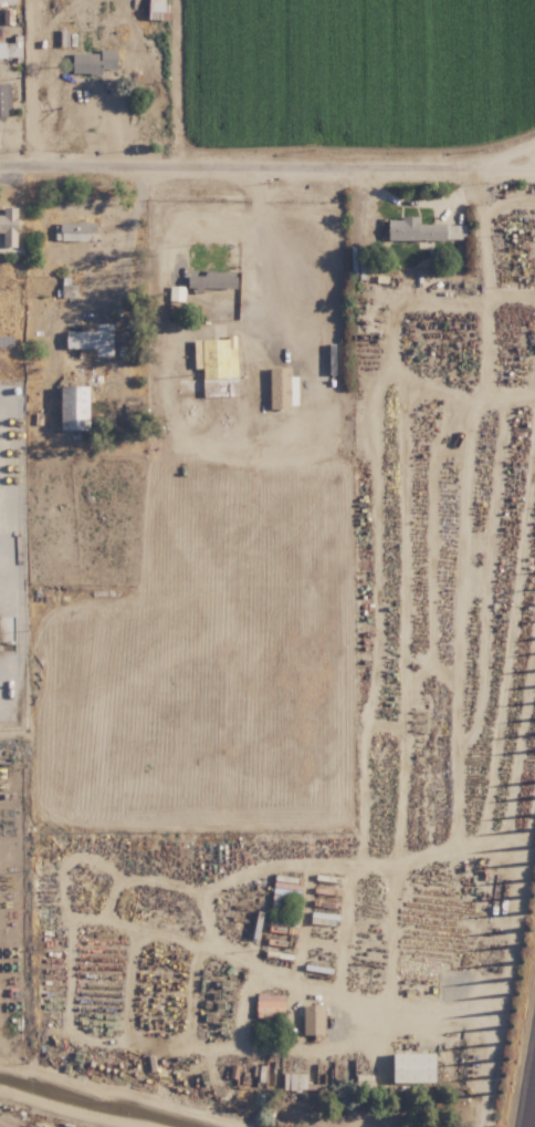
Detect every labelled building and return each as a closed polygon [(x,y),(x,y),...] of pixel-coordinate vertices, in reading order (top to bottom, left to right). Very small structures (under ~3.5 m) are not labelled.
[(23,33),(14,34),(14,41),(0,41),(0,57),(24,56),(23,33)] [(0,214),(0,244),(18,245),(19,206),(3,206),(3,215),(0,214)] [(390,239),(445,239),(446,224),(418,223),(419,217),(390,217),(390,239)] [(54,240),(85,239),(85,223),(54,224),(54,240)] [(113,323),(82,323),(82,330),(68,330),(67,347),(81,348),(81,354),(113,355),(113,323)] [(300,406),(301,375),(293,375),(293,367),(272,366),(271,406),(300,406)] [(92,428),(93,385),(60,384),(59,428),(92,428)] [(305,1034),(325,1034),(325,1005),(305,1005),(305,1034)] [(391,1053),(392,1082),(439,1082),(439,1052),(391,1053)] [(281,1090),(307,1091),(307,1073),(282,1073),(281,1090)]
